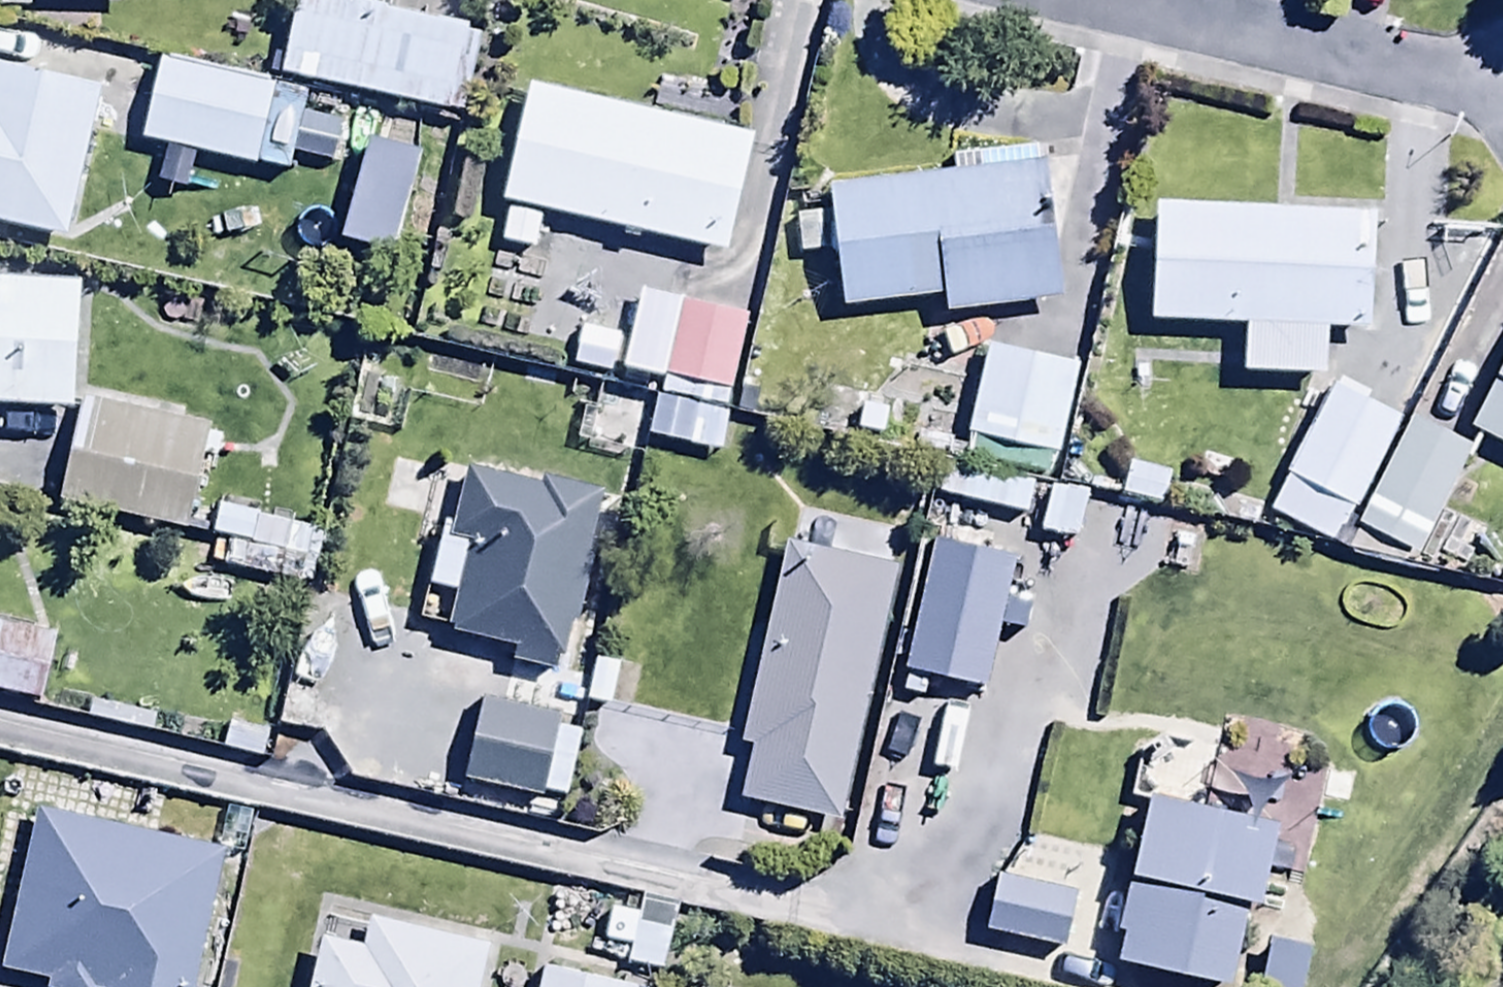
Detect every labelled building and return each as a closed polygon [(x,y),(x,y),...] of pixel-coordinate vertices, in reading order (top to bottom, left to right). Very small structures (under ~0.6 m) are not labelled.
[(368,0),(288,0),(272,72),(447,112),(467,23),(368,0)] [(273,79),(156,57),(139,145),(256,168),(273,79)] [(58,235),(92,81),(0,60),(0,223),(58,235)] [(749,130),(524,76),(494,195),(500,197),(490,239),(529,249),(540,204),(720,248),(749,130)] [(940,170),(822,186),(836,311),(939,297),(941,314),(1051,299),(1029,138),(938,150),(940,170)] [(1369,207),(1155,197),(1147,320),(1239,324),(1237,368),(1321,372),(1324,324),(1364,326),(1369,207)] [(0,273),(0,397),(69,399),(72,275),(0,273)] [(749,313),(634,287),(616,365),(655,374),(651,391),(728,408),(749,313)] [(617,333),(577,325),(567,373),(607,380),(617,333)] [(1075,361),(985,343),(961,460),(1052,478),(1075,361)] [(1462,419),(1502,442),(1502,344),(1462,419)] [(1398,414),(1329,378),(1262,508),(1332,544),(1398,414)] [(210,422),(76,392),(53,497),(186,527),(210,422)] [(719,414),(653,400),(645,438),(711,452),(719,414)] [(1470,440),(1405,410),(1353,523),(1418,553),(1470,440)] [(534,480),(459,461),(443,519),(435,517),(419,583),(445,590),(437,626),(510,644),(505,662),(551,673),(597,489),(536,474),(534,480)] [(1027,485),(942,465),(936,493),(954,497),(952,507),(1019,522),(1027,485)] [(983,693),(999,623),(1017,627),(1022,605),(1004,601),(1017,548),(927,527),(893,673),(983,693)] [(899,566),(785,537),(734,738),(748,742),(734,795),(834,821),(899,566)] [(0,623),(0,691),(35,699),(50,636),(0,623)] [(474,696),(455,777),(536,796),(553,712),(474,696)] [(1268,824),(1143,791),(1107,928),(1115,930),(1108,954),(1216,983),(1240,895),(1248,897),(1268,824)] [(28,804),(0,933),(0,967),(38,976),(35,986),(37,986),(186,986),(218,846),(28,804)] [(1068,891),(989,872),(974,932),(1053,951),(1068,891)] [(676,902),(634,894),(621,963),(663,971),(676,902)] [(362,908),(355,940),(312,930),(299,986),(474,986),(485,937),(362,908)] [(534,961),(530,986),(642,986),(643,978),(534,961)]
